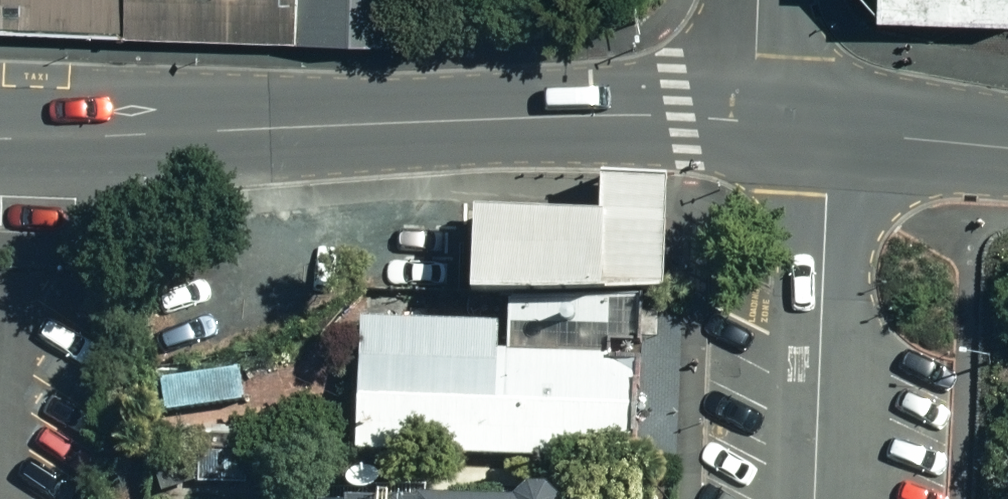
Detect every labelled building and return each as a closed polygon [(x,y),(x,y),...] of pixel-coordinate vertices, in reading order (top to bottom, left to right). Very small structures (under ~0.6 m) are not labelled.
[(119,0),(0,0),(0,24),(118,27),(119,0)] [(293,0),(119,0),(118,27),(292,33),(293,0)] [(404,0),(293,0),(292,33),(403,36),(404,0)] [(881,19),(1007,22),(1007,0),(881,0),(881,19)] [(649,295),(673,294),(676,193),(676,180),(606,177),(606,191),(605,214),(479,211),(478,298),(513,297),(617,296),(649,295)] [(648,345),(649,295),(617,296),(513,297),(512,351),(502,351),(503,322),(365,318),(363,373),(358,373),(354,441),(360,441),(360,451),(644,462),(647,357),(617,356),(617,344),(648,345)] [(528,498),(569,498),(555,487),(551,490),(536,490),(528,498)] [(433,489),(399,488),(399,498),(433,498),(433,489)]
